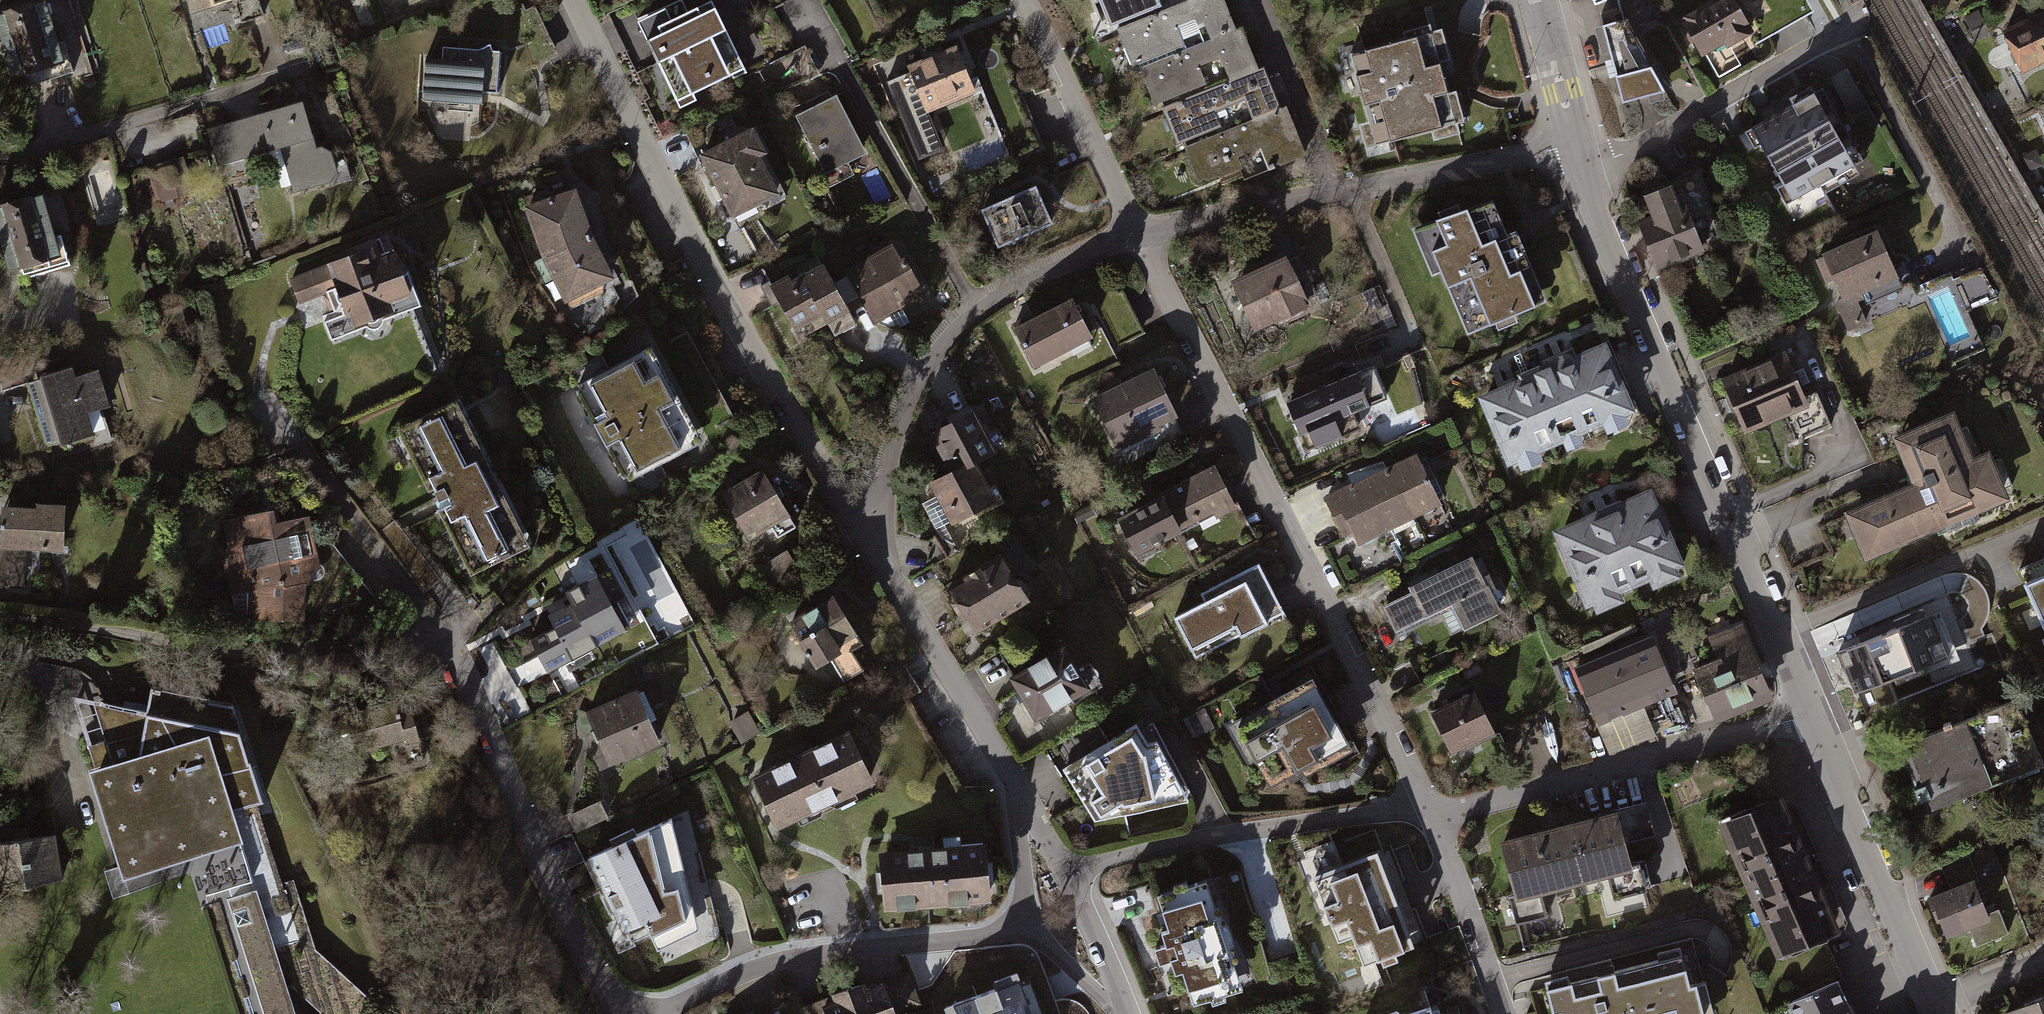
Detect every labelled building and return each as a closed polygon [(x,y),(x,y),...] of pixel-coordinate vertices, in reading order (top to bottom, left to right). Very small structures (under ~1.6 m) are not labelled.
[(195,36),(262,16),(257,0),(184,0),(195,36)] [(392,22),(446,0),(383,0),(392,22)] [(638,19),(678,103),(744,72),(711,3),(690,13),(683,0),(678,0),(638,19)] [(1107,31),(1115,28),(1185,0),(1095,0),(1107,31)] [(1115,28),(1131,70),(1137,68),(1232,29),(1220,0),(1185,0),(1115,28)] [(1684,20),(1705,58),(1758,28),(1743,0),(1720,0),(1684,20)] [(0,13),(0,37),(15,88),(62,74),(40,1),(0,13)] [(2002,37),(2021,77),(2043,66),(2043,18),(2002,37)] [(1623,19),(1602,25),(1623,101),(1664,89),(1623,19)] [(815,76),(789,24),(761,38),(788,89),(815,76)] [(1237,28),(1232,29),(1137,68),(1153,109),(1157,107),(1253,68),(1237,28)] [(1379,52),(1341,59),(1352,124),(1399,116),(1397,100),(1463,88),(1459,64),(1446,66),(1439,29),(1377,40),(1379,52)] [(960,49),(912,65),(928,115),(977,99),(960,49)] [(484,61),(424,57),(421,113),(481,116),(484,61)] [(1253,68),(1157,107),(1175,151),(1180,146),(1278,109),(1261,65),(1253,68)] [(1827,86),(1757,127),(1799,197),(1868,156),(1827,86)] [(832,95),(792,117),(821,172),(862,151),(832,95)] [(309,101),(208,131),(220,173),(271,157),(283,197),(333,182),(309,101)] [(1278,109),(1180,146),(1198,193),(1301,154),(1282,107),(1278,109)] [(743,118),(689,149),(727,216),(771,192),(749,152),(759,146),(743,118)] [(1018,166),(959,194),(988,255),(1047,226),(1018,166)] [(1678,186),(1647,198),(1655,217),(1638,224),(1657,272),(1705,254),(1678,186)] [(573,187),(525,207),(567,306),(616,285),(573,187)] [(1485,193),(1408,227),(1456,335),(1533,301),(1485,193)] [(0,207),(0,242),(8,278),(55,267),(39,198),(0,207)] [(1877,233),(1819,258),(1849,327),(1868,319),(1861,302),(1900,285),(1877,233)] [(344,259),(289,280),(298,305),(335,290),(345,317),(325,324),(331,341),(420,306),(408,275),(402,277),(392,253),(382,257),(375,239),(341,251),(344,259)] [(886,250),(828,283),(853,326),(856,332),(914,300),(886,250)] [(814,256),(785,273),(809,317),(823,343),(853,326),(828,283),(814,256)] [(1286,258),(1224,283),(1245,334),(1306,309),(1286,258)] [(785,273),(763,284),(787,329),(809,317),(785,273)] [(1070,301),(1013,327),(1035,373),(1091,348),(1070,301)] [(1607,347),(1479,398),(1508,472),(1636,422),(1607,347)] [(651,350),(583,384),(632,479),(699,444),(651,350)] [(1787,353),(1724,378),(1745,433),(1808,408),(1787,353)] [(1374,365),(1285,404),(1300,438),(1308,435),(1317,456),(1350,441),(1343,425),(1391,403),(1374,365)] [(76,372),(33,384),(52,449),(91,438),(84,415),(107,408),(97,376),(79,381),(76,372)] [(1155,373),(1091,403),(1115,455),(1180,424),(1155,373)] [(455,403),(395,433),(471,581),(531,551),(455,403)] [(976,416),(932,437),(952,477),(928,488),(947,529),(996,505),(980,471),(998,462),(976,416)] [(1955,417),(1897,441),(1915,485),(1848,513),(1869,563),(2012,503),(1991,452),(1973,460),(1955,417)] [(1417,462),(1332,497),(1353,547),(1438,511),(1417,462)] [(1215,469),(1114,517),(1133,555),(1234,508),(1215,469)] [(760,472),(720,494),(747,542),(787,520),(760,472)] [(1651,491),(1553,531),(1587,612),(1685,572),(1651,491)] [(0,509),(0,583),(24,585),(25,555),(59,557),(61,512),(0,509)] [(276,513),(223,522),(229,549),(222,551),(236,625),(307,623),(308,589),(317,586),(314,573),(324,571),(312,518),(280,524),(276,513)] [(1000,558),(946,589),(972,634),(1026,604),(1000,558)] [(1471,561),(1384,608),(1398,635),(1448,608),(1462,634),(1499,613),(1471,561)] [(2026,574),(2043,616),(2043,566),(2026,574)] [(1261,568),(1171,612),(1194,660),(1285,615),(1261,568)] [(554,630),(530,643),(547,675),(638,626),(609,571),(565,595),(571,607),(548,619),(554,630)] [(835,597),(789,624),(820,676),(866,648),(835,597)] [(1933,608),(1838,645),(1856,690),(1896,675),(1898,681),(1927,670),(1924,662),(1951,652),(1933,608)] [(1715,660),(1694,669),(1716,722),(1774,697),(1744,628),(1708,643),(1715,660)] [(1649,633),(1573,663),(1608,752),(1685,723),(1649,633)] [(1049,655),(1007,679),(1035,728),(1076,704),(1049,655)] [(1270,709),(1237,727),(1270,787),(1300,770),(1304,775),(1353,748),(1312,676),(1266,702),(1270,709)] [(130,876),(198,857),(250,1013),(383,1013),(385,1011),(312,944),(264,781),(243,712),(147,685),(141,713),(77,704),(130,876)] [(637,693),(585,715),(609,770),(660,747),(637,693)] [(1474,693),(1432,712),(1453,756),(1495,736),(1474,693)] [(411,699),(345,716),(355,754),(421,737),(411,699)] [(1135,722),(1060,767),(1095,818),(1188,800),(1156,739),(1145,740),(1135,722)] [(1972,726),(1909,752),(1933,811),(1996,785),(1972,726)] [(849,735),(754,779),(779,833),(874,789),(849,735)] [(1666,798),(1627,809),(1649,888),(1688,877),(1666,798)] [(1778,802),(1717,828),(1774,963),(1835,937),(1778,802)] [(601,803),(568,818),(576,835),(609,820),(601,803)] [(670,817),(587,858),(620,925),(641,915),(655,944),(694,925),(670,817)] [(1624,819),(1506,845),(1520,906),(1637,880),(1624,819)] [(0,842),(0,891),(17,888),(22,893),(28,894),(34,892),(36,885),(60,882),(53,835),(0,842)] [(1376,849),(1310,874),(1329,923),(1344,917),(1354,941),(1369,935),(1378,959),(1413,945),(1376,849)] [(987,853),(884,855),(885,911),(988,909),(987,853)] [(1979,881),(1932,898),(1948,941),(1972,932),(1978,948),(2013,935),(2005,913),(1992,917),(1979,881)] [(1212,888),(1159,904),(1193,1013),(1246,997),(1212,888)] [(1543,994),(1548,1013),(1677,1013),(1664,963),(1543,994)] [(945,991),(952,1013),(1018,1013),(1005,972),(945,991)] [(1778,999),(1784,1013),(1854,1013),(1836,974),(1778,999)] [(799,1012),(800,1013),(892,1013),(882,984),(799,1012)] [(2003,1013),(2043,1013),(2043,999),(2003,1013)]
